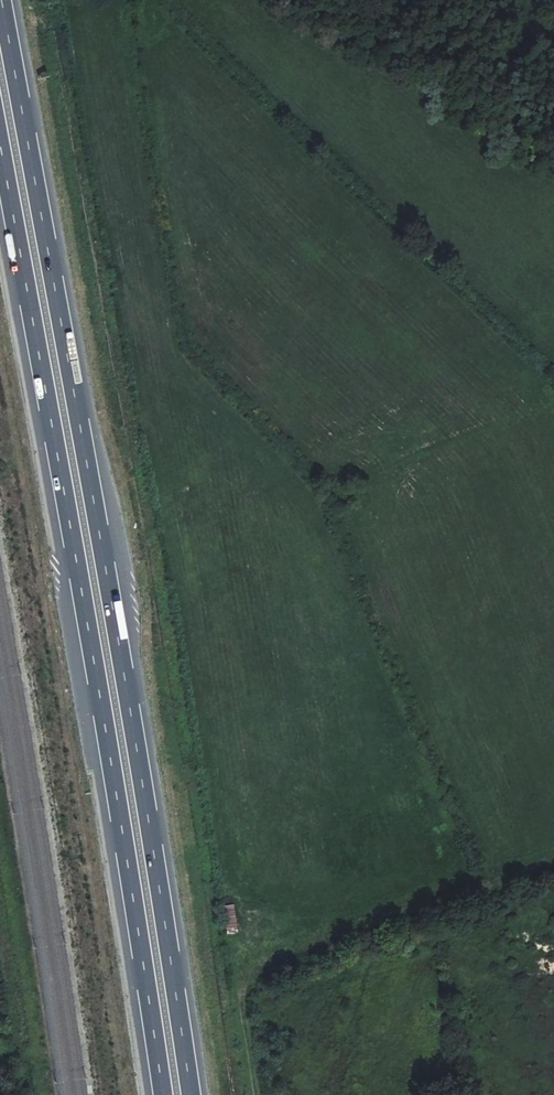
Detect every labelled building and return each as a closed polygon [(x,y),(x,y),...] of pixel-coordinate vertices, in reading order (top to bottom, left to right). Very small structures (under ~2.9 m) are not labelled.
[(226,931),(236,929),(232,905),(222,907),(226,931)]
